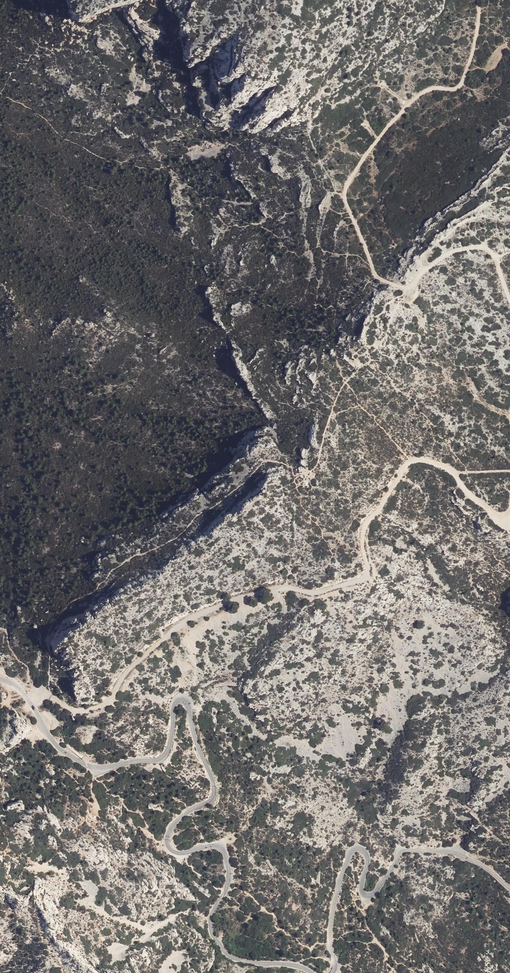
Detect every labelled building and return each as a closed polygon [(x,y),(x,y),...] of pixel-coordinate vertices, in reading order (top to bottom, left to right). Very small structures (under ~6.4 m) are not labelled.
[(84,757),(62,740),(61,742),(82,759),(84,757)]
